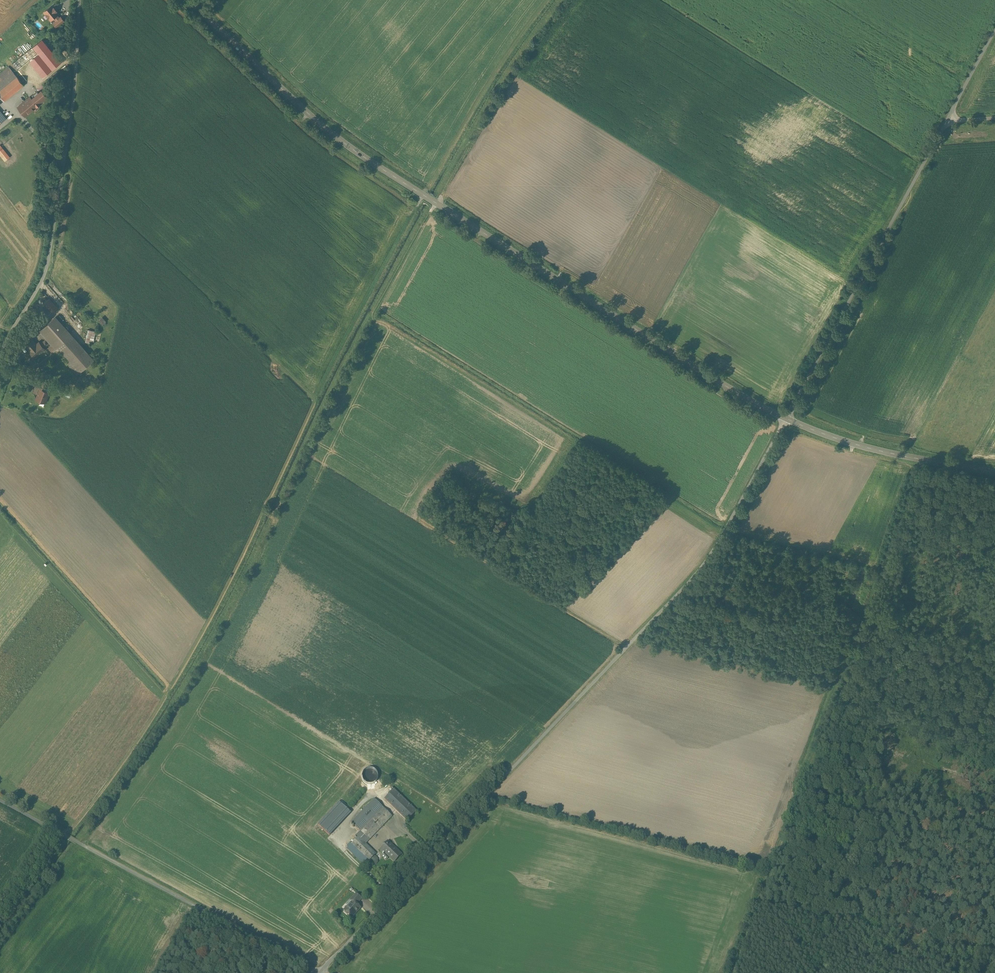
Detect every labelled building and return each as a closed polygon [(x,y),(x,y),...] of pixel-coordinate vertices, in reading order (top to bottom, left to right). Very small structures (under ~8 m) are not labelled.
[(51,6),(44,12),(50,19),(57,13),(51,6)] [(12,63),(16,69),(37,53),(32,47),(12,63)] [(4,99),(25,80),(10,63),(0,72),(0,95),(4,99)] [(30,97),(18,107),(25,116),(37,106),(30,97)] [(51,299),(46,304),(55,312),(59,307),(51,299)] [(97,357),(58,317),(44,331),(48,336),(52,339),(83,371),(97,357)] [(88,329),(85,339),(93,341),(95,331),(88,329)] [(41,344),(44,347),(52,339),(48,336),(41,344)] [(33,339),(26,346),(30,350),(29,350),(35,357),(45,349),(44,347),(41,344),(39,342),(36,344),(33,339)] [(46,351),(38,359),(41,363),(50,355),(46,351)] [(40,389),(36,399),(45,403),(49,392),(40,389)] [(391,785),(381,796),(409,823),(420,812),(391,785)] [(359,829),(366,835),(386,813),(374,802),(353,824),(359,829)] [(334,839),(348,825),(342,820),(328,834),(334,839)] [(359,829),(345,843),(370,867),(379,857),(361,840),(366,835),(359,829)] [(394,862),(401,854),(388,841),(380,850),(384,854),(382,856),(386,860),(389,857),(394,862)] [(355,902),(342,915),(349,922),(362,909),(355,902)]
